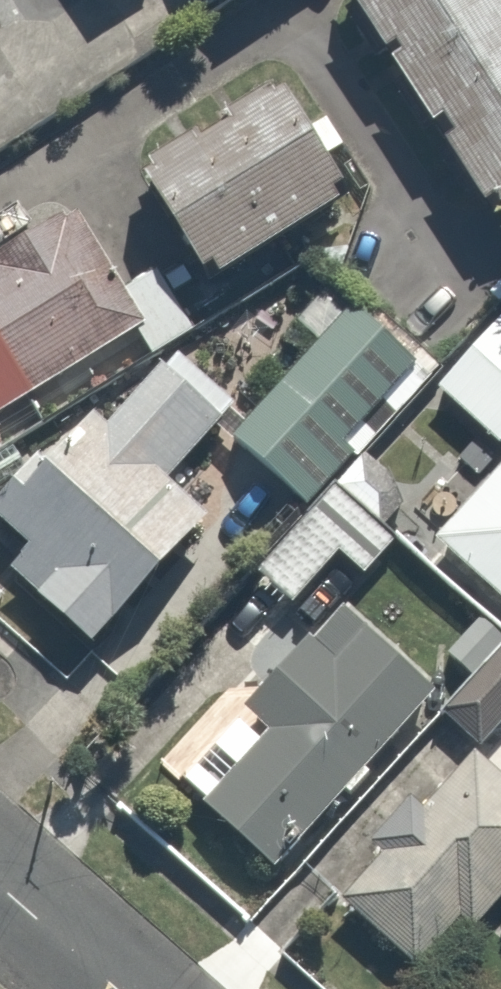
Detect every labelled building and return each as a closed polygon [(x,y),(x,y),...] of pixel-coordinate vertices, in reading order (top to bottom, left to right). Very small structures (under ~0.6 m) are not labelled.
[(481,203),(500,190),(500,0),(349,0),(481,203)] [(267,71),(132,150),(198,263),(333,184),(267,71)] [(60,199),(0,233),(0,403),(134,327),(60,199)] [(298,491),(230,564),(274,605),(331,543),(355,566),(387,532),(330,480),(436,366),(357,292),(230,428),(298,491)] [(434,381),(496,431),(500,424),(500,302),(499,300),(434,381)] [(0,487),(0,511),(25,532),(0,562),(0,569),(83,639),(191,511),(154,480),(219,402),(161,353),(92,435),(64,411),(0,487)] [(427,529),(500,595),(500,445),(427,529)] [(427,688),(335,604),(176,775),(267,860),(427,688)] [(466,746),(334,895),(417,969),(462,919),(468,924),(500,888),(500,705),(466,746)]
